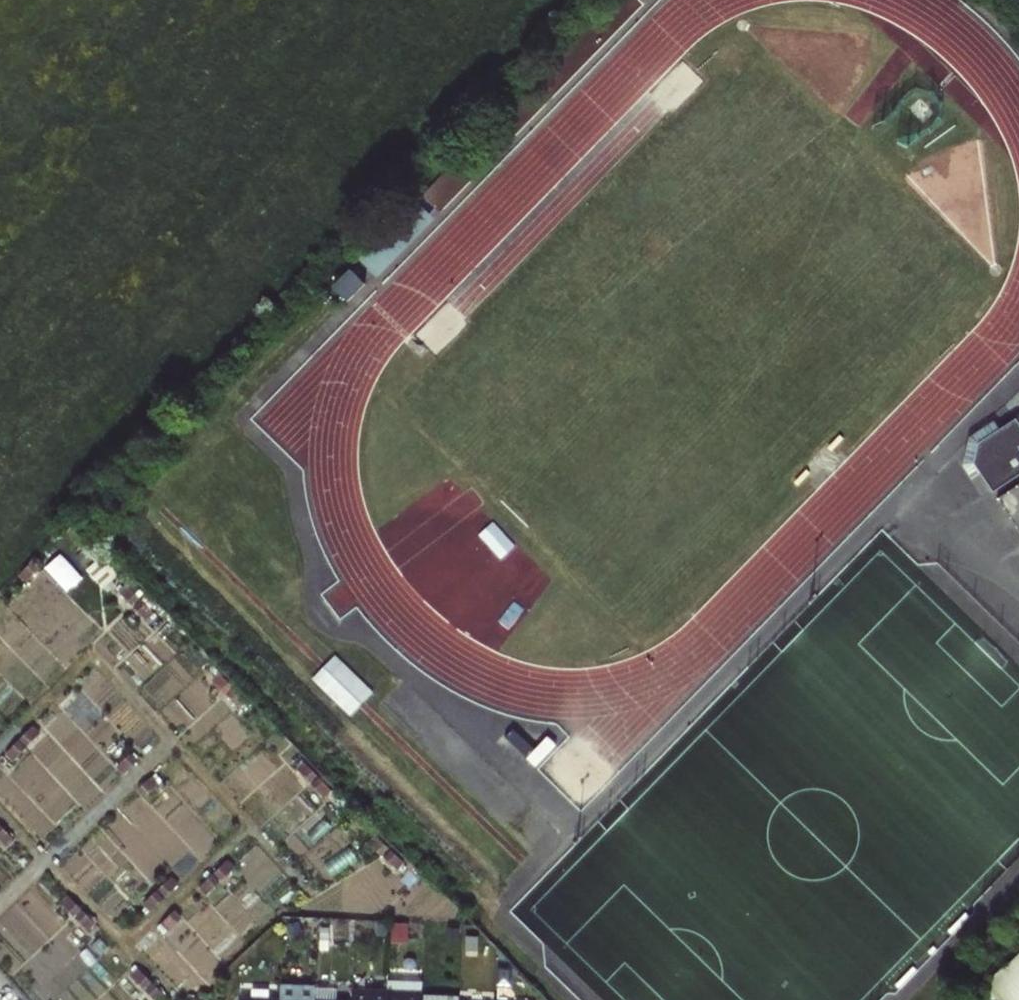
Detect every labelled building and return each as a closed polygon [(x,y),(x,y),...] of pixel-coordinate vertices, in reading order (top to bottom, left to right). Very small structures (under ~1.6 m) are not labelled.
[(998,502),(1018,531),(1018,488),(998,502)] [(319,670),(296,693),(336,730),(358,705),(319,670)] [(992,999),(1018,999),(1018,958),(982,989),(992,999)] [(426,991),(391,989),(390,999),(426,999),(426,991)]
